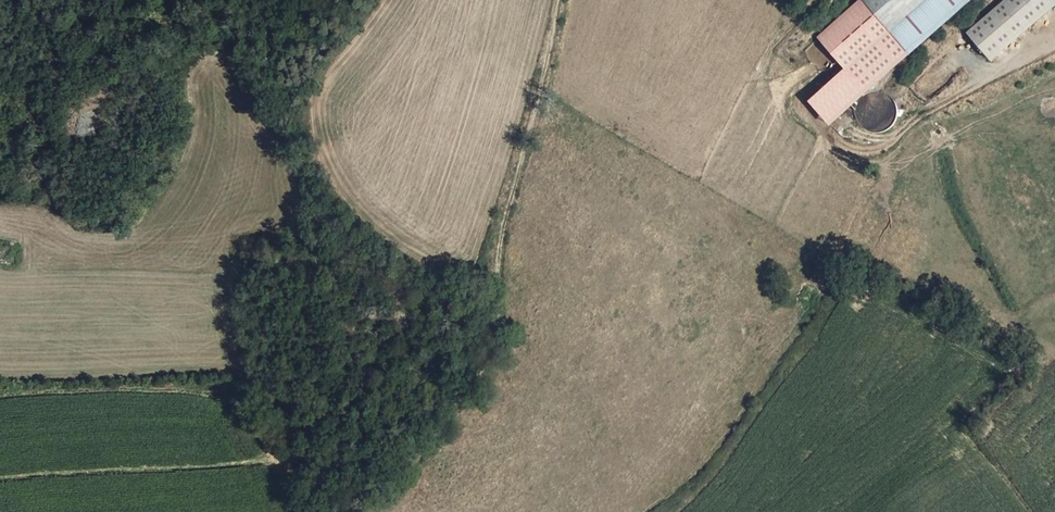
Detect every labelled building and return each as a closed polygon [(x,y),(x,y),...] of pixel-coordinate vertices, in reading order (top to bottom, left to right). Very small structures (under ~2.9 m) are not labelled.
[(908,54),(861,0),(817,38),(844,69),(863,92),(908,54)] [(861,0),(908,54),(970,0),(861,0)] [(967,33),(989,59),(1054,2),(1054,0),(1006,0),(967,33)] [(950,52),(915,80),(928,96),(963,68),(950,52)] [(827,122),(863,92),(844,69),(808,100),(827,122)] [(306,511),(314,511),(314,507),(312,503),(305,504),(306,511)]
